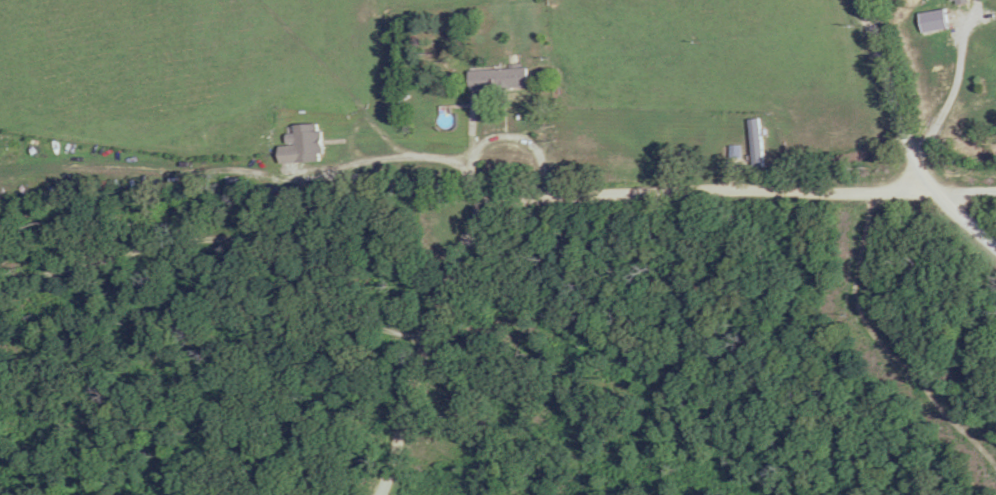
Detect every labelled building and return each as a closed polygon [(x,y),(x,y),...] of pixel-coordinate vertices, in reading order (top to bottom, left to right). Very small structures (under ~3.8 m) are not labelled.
[(527,69),(468,70),(468,90),(527,88),(527,69)] [(758,119),(748,120),(752,169),(762,168),(758,119)] [(317,125),(295,125),(295,162),(317,162),(317,125)]
